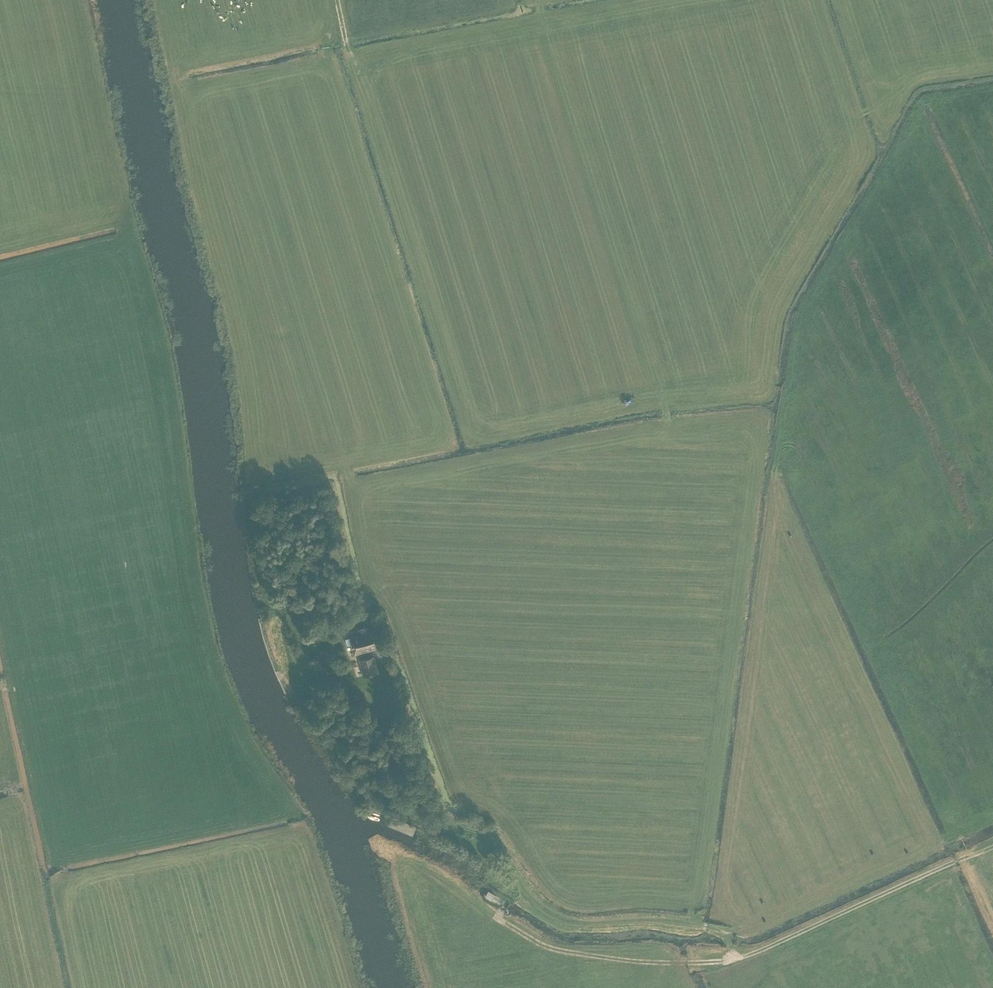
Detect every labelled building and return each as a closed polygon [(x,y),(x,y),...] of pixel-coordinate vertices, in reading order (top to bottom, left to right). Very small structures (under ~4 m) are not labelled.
[(354,654),(380,647),(375,630),(349,637),(354,654)] [(367,675),(377,672),(373,656),(363,659),(367,675)] [(491,899),(494,894),(488,891),(485,896),(491,899)]
